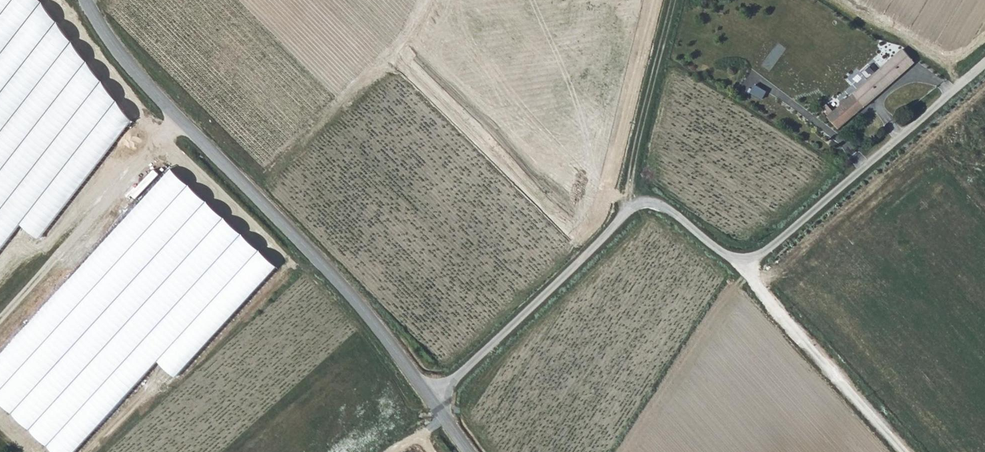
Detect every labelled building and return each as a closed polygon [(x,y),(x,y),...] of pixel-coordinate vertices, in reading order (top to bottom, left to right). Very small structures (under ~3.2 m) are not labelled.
[(41,0),(0,0),(0,252),(19,227),(41,239),(131,120),(41,0)] [(907,50),(905,49),(888,64),(898,76),(915,62),(907,50)] [(879,93),(898,76),(888,64),(869,81),(879,93)] [(869,81),(865,85),(875,97),(879,93),(869,81)] [(762,102),(768,89),(757,84),(751,97),(762,102)] [(865,85),(856,93),(866,105),(875,97),(865,85)] [(828,115),(840,127),(866,105),(856,93),(852,96),(849,96),(846,97),(844,100),(843,102),(828,115)] [(171,169),(0,355),(0,402),(54,451),(77,451),(159,361),(177,378),(276,269),(171,169)]
